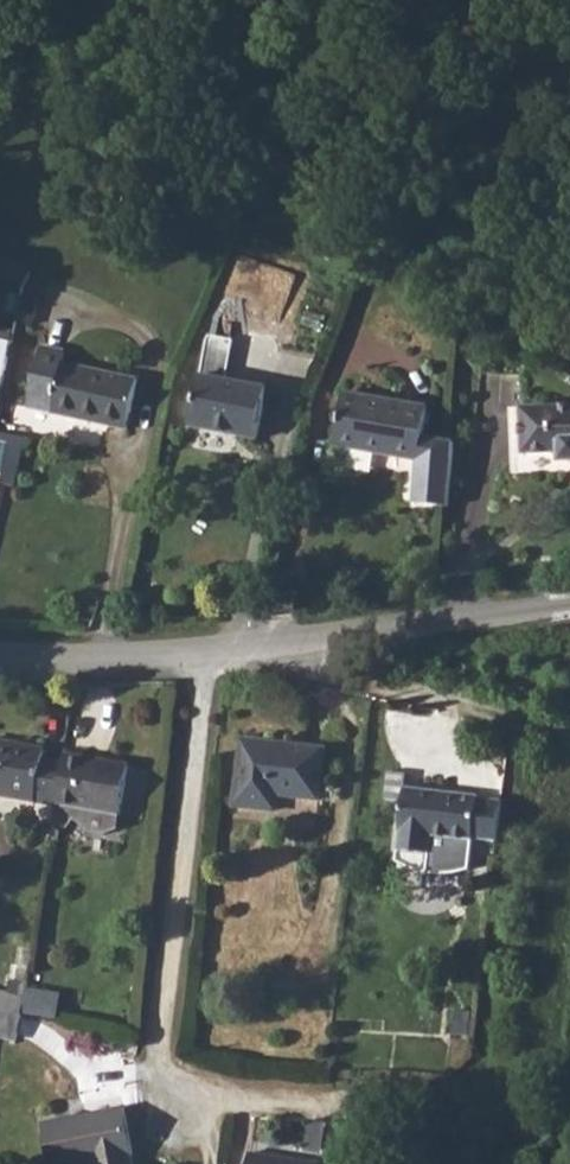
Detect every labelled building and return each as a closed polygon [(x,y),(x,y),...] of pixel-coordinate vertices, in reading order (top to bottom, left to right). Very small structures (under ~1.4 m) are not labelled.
[(9,261),(5,321),(23,322),(27,262),(9,261)] [(43,354),(33,389),(57,395),(49,422),(124,443),(139,392),(64,371),(67,360),(43,354)] [(247,450),(254,400),(185,389),(178,440),(247,450)] [(332,397),(325,451),(407,462),(404,501),(438,503),(442,442),(413,437),(417,409),(332,397)] [(509,413),(510,461),(546,459),(547,469),(569,468),(569,411),(509,413)] [(25,437),(0,434),(0,483),(19,485),(25,437)] [(235,742),(229,809),(270,812),(272,789),(314,793),(318,749),(235,742)] [(6,813),(13,761),(0,760),(0,812),(6,813)] [(13,761),(6,813),(44,818),(50,772),(29,771),(30,763),(13,761)] [(50,772),(44,818),(108,825),(114,774),(50,766),(50,772)] [(467,859),(471,828),(476,789),(476,787),(401,779),(395,841),(425,844),(423,863),(430,865),(440,865),(452,864),(462,862),(467,859)] [(476,789),(471,828),(493,831),(498,791),(476,789)] [(5,992),(0,1013),(12,1016),(20,1018),(22,996),(5,992)] [(6,1040),(12,1016),(0,1013),(0,1038),(6,1040)] [(118,1111),(36,1127),(42,1163),(126,1163),(124,1157),(128,1157),(118,1111)] [(240,1150),(239,1163),(312,1163),(312,1159),(240,1150)]
